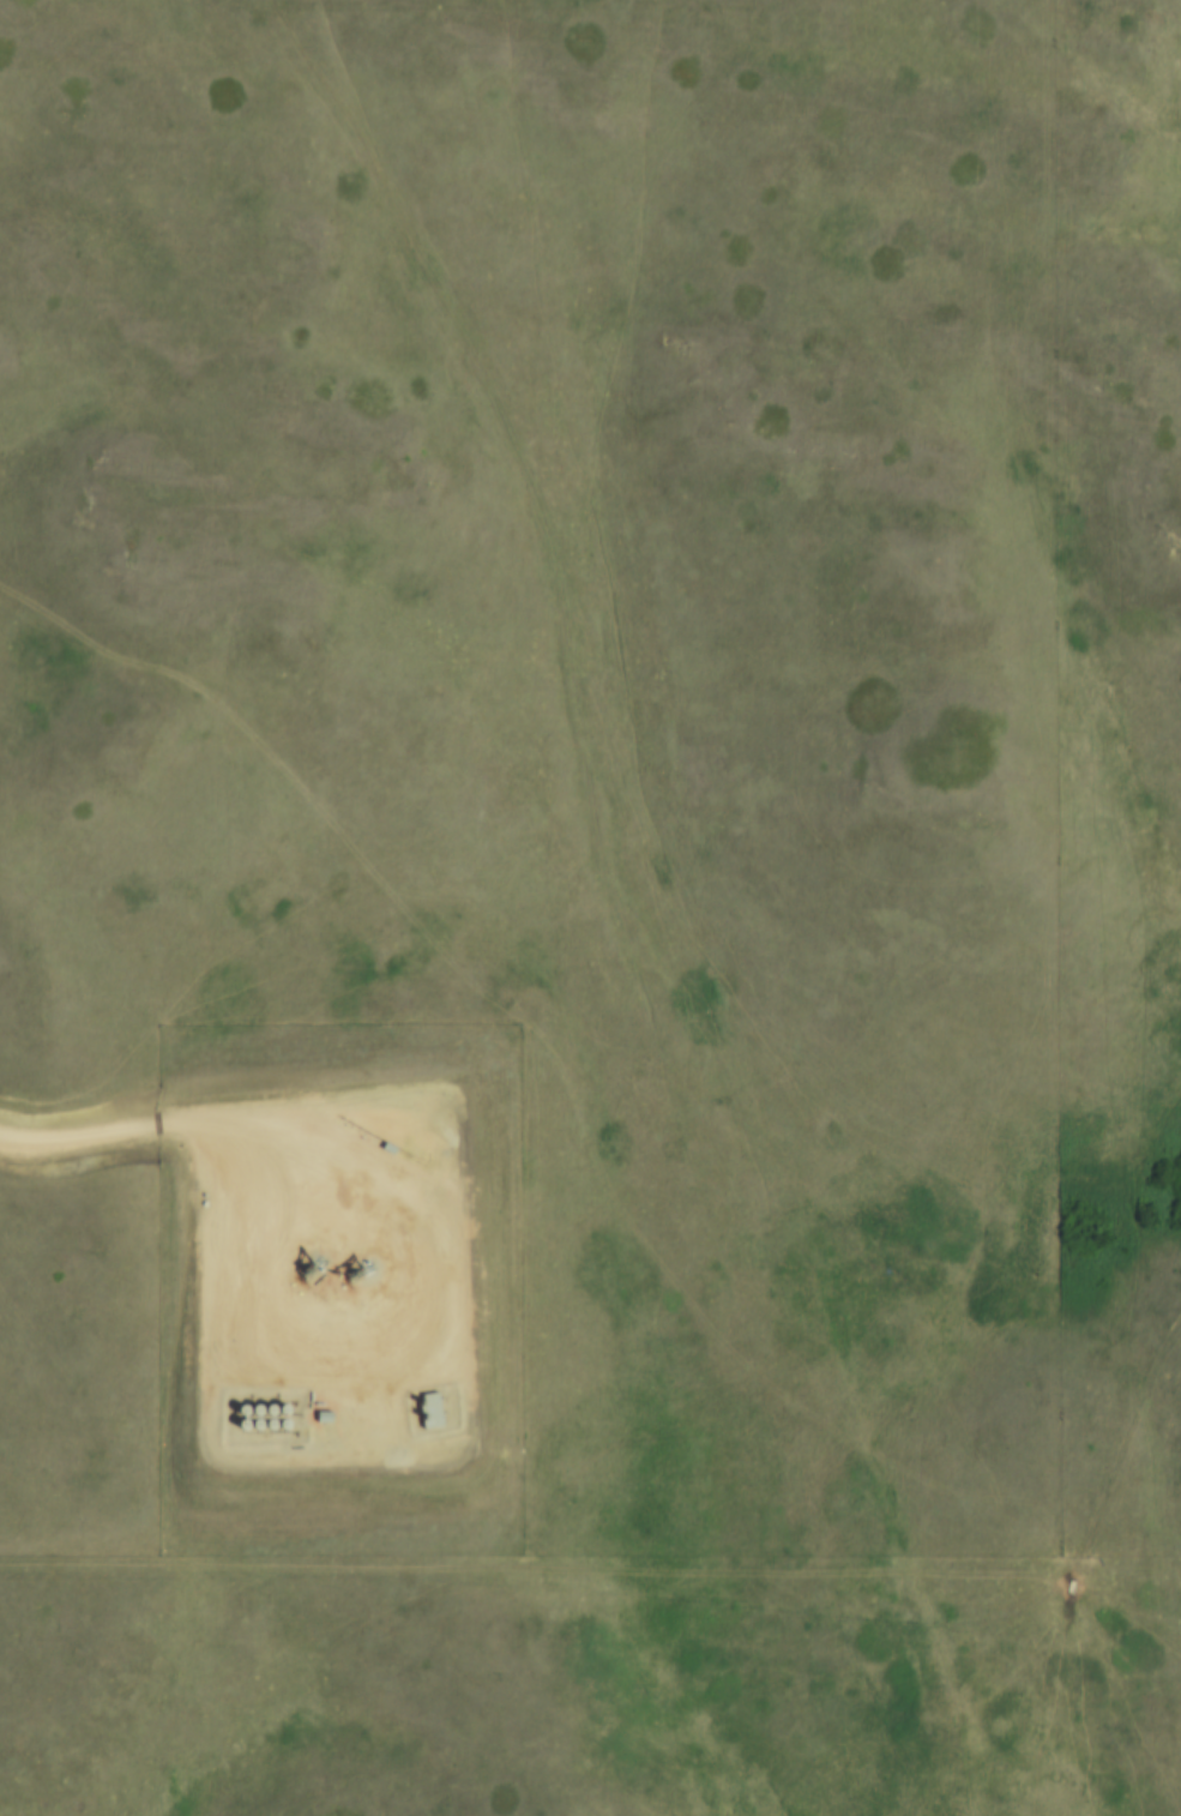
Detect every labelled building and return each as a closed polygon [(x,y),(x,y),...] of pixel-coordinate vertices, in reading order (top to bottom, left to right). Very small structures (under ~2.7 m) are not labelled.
[(418,1401),(433,1400),(435,1430),(421,1431),(418,1401)] [(279,1420),(277,1420),(276,1420),(273,1419),(272,1418),(272,1417),(272,1414),(272,1413),(273,1412),(275,1411),(277,1409),(278,1411),(279,1411),(281,1412),(282,1413),(282,1414),(282,1417),(282,1418),(281,1419),(279,1420)] [(252,1421),(249,1421),(248,1421),(247,1420),(246,1419),(245,1418),(245,1415),(246,1414),(246,1413),(248,1412),(249,1411),(251,1412),(253,1412),(254,1413),(254,1414),(255,1415),(255,1418),(254,1419),(253,1420),(252,1421)] [(265,1421),(264,1421),(261,1421),(260,1420),(259,1419),(258,1418),(258,1415),(259,1414),(260,1413),(261,1412),(263,1411),(265,1412),(266,1412),(267,1413),(269,1414),(269,1415),(269,1418),(267,1419),(266,1420),(265,1421)] [(239,1423),(236,1423),(235,1423),(234,1421),(233,1420),(231,1418),(231,1417),(233,1415),(233,1413),(235,1413),(236,1412),(237,1412),(240,1413),(241,1414),(241,1415),(242,1417),(242,1418),(241,1420),(240,1421),(239,1423)] [(313,1414),(326,1414),(326,1424),(313,1424),(313,1414)] [(266,1436),(264,1436),(263,1436),(260,1435),(259,1433),(259,1431),(259,1430),(259,1429),(260,1426),(261,1426),(264,1425),(265,1425),(266,1426),(267,1427),(269,1429),(269,1430),(269,1431),(269,1433),(267,1435),(266,1436)] [(279,1436),(277,1436),(276,1436),(275,1435),(273,1433),(272,1431),(272,1430),(273,1429),(273,1426),(276,1426),(277,1425),(278,1425),(281,1426),(282,1427),(282,1429),(283,1430),(283,1431),(282,1433),(281,1435),(279,1436)] [(252,1436),(251,1436),(248,1436),(247,1435),(246,1433),(245,1432),(245,1430),(246,1429),(247,1427),(248,1426),(249,1426),(252,1426),(253,1426),(254,1427),(255,1429),(255,1431),(255,1432),(254,1433),(253,1435),(252,1436)] [(237,1437),(236,1437),(234,1437),(233,1436),(231,1435),(231,1433),(231,1431),(231,1430),(233,1429),(234,1427),(236,1427),(237,1427),(239,1427),(240,1429),(241,1430),(241,1432),(241,1433),(241,1435),(240,1436),(237,1437)]
